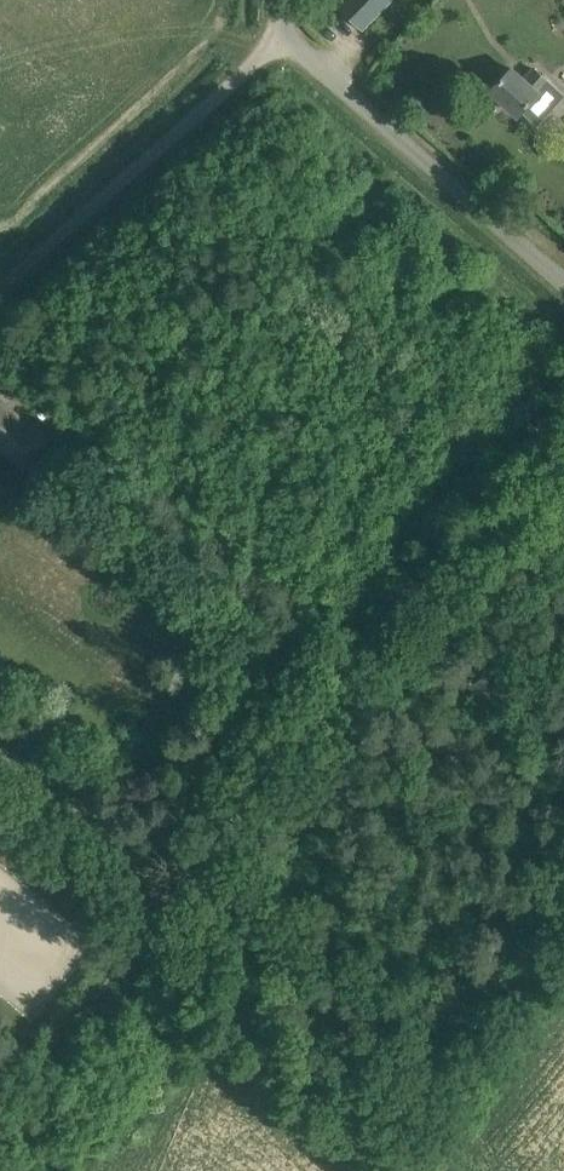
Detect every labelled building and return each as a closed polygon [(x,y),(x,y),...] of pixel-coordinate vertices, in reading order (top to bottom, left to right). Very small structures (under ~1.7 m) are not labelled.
[(392,0),(343,0),(338,5),(363,30),(392,0)] [(492,89),(519,114),(539,92),(538,91),(548,81),(535,68),(525,79),(512,67),(492,89)] [(44,446),(43,445),(49,437),(0,395),(0,449),(22,469),(28,463),(29,463),(44,446)]
